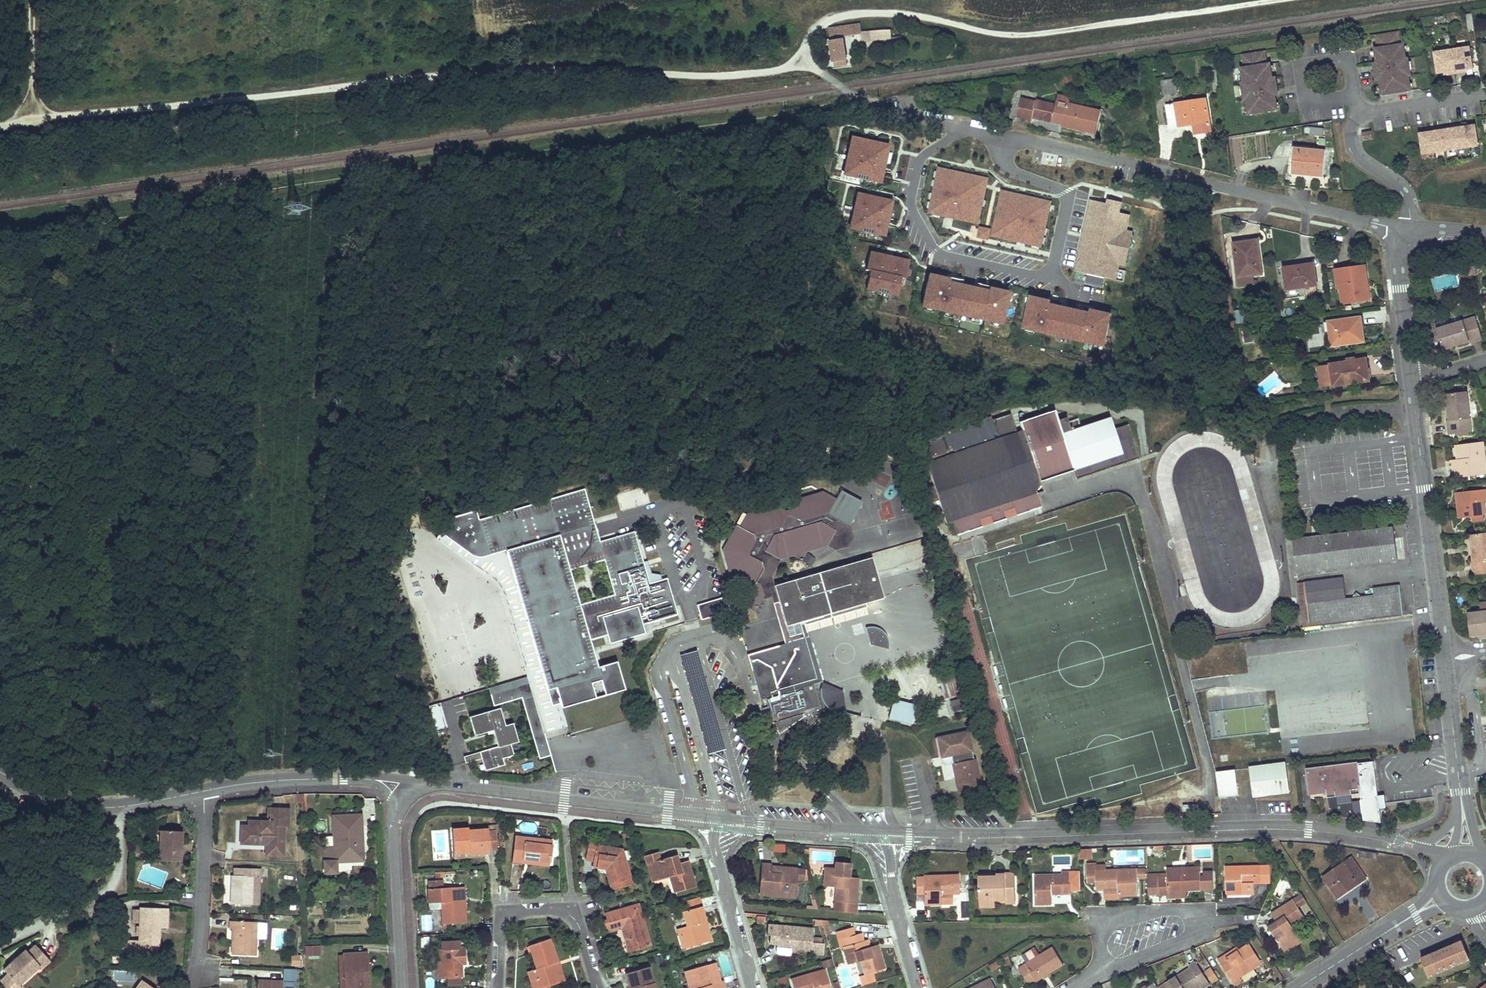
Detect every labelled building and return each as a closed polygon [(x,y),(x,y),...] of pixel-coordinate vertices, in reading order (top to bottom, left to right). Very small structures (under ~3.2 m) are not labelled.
[(842,38),(859,35),(859,30),(858,25),(829,29),(830,39),(842,38)] [(859,30),(859,35),(861,35),(863,42),(891,38),(889,28),(859,30)] [(1400,34),(1377,37),(1378,49),(1377,49),(1379,64),(1380,70),(1375,71),(1377,83),(1382,82),(1383,96),(1412,92),(1410,79),(1413,78),(1410,59),(1407,60),(1406,45),(1401,46),(1400,34)] [(842,38),(830,39),(834,67),(846,65),(842,38)] [(1453,51),(1457,76),(1463,75),(1462,72),(1468,71),(1472,71),(1475,70),(1471,48),(1453,51)] [(1451,73),(1451,77),(1454,77),(1457,76),(1453,51),(1436,53),(1440,75),(1445,74),(1451,73)] [(1245,56),(1246,68),(1269,65),(1267,53),(1245,56)] [(1269,65),(1246,68),(1243,69),(1245,83),(1243,83),(1245,101),(1247,100),(1249,114),(1279,110),(1277,96),(1276,89),(1279,88),(1277,78),(1274,79),(1272,64),(1269,65)] [(1175,79),(1161,81),(1164,94),(1177,92),(1175,79)] [(1018,117),(1032,120),(1037,101),(1039,93),(1024,90),(1018,117)] [(1057,106),(1053,123),(1064,125),(1063,127),(1096,135),(1101,112),(1069,105),(1071,99),(1059,96),(1057,106)] [(1205,99),(1165,105),(1168,125),(1174,124),(1178,123),(1197,121),(1199,136),(1211,134),(1205,99)] [(1057,106),(1037,101),(1032,120),(1053,125),(1053,123),(1057,106)] [(1197,121),(1178,123),(1179,128),(1193,125),(1194,137),(1199,136),(1197,121)] [(1443,131),(1421,135),(1424,156),(1480,148),(1476,126),(1443,131)] [(1324,129),(1310,127),(1309,135),(1323,137),(1324,129)] [(1370,133),(1360,135),(1361,144),(1371,142),(1370,133)] [(885,145),(868,142),(868,144),(849,141),(846,157),(848,158),(844,176),(861,180),(862,177),(880,181),(884,164),(881,164),(885,145)] [(1323,177),(1325,150),(1293,147),(1291,171),(1306,172),(1305,175),(1313,176),(1323,177)] [(938,168),(928,213),(943,216),(945,211),(953,212),(953,214),(978,219),(985,188),(960,183),(962,174),(938,168)] [(987,179),(962,174),(960,183),(985,188),(987,179)] [(1001,191),(999,200),(1024,206),(1026,197),(1001,191)] [(852,211),(849,227),(866,231),(866,233),(881,236),(885,219),(887,220),(891,204),(874,200),(874,198),(858,194),(854,211),(852,211)] [(1026,238),(1025,243),(1040,247),(1050,202),(1026,197),(1024,206),(999,200),(992,232),(1017,237),(1018,236),(1026,238)] [(1083,241),(1075,272),(1123,283),(1126,272),(1118,270),(1119,263),(1126,233),(1130,216),(1119,213),(1122,203),(1109,200),(1108,204),(1093,201),(1084,241),(1083,241)] [(943,216),(977,224),(978,219),(953,214),(953,212),(945,211),(943,216)] [(988,230),(979,229),(978,237),(987,239),(988,230)] [(1017,237),(992,232),(991,236),(1025,243),(1026,238),(1018,236),(1017,237)] [(1126,265),(1133,235),(1126,233),(1119,263),(1126,265)] [(1233,243),(1238,276),(1261,273),(1257,244),(1244,246),(1243,242),(1239,242),(1233,243)] [(865,271),(869,272),(865,289),(896,296),(900,279),(904,280),(908,262),(892,258),(889,272),(883,271),(886,257),(869,253),(865,271)] [(892,258),(886,257),(883,271),(889,272),(892,258)] [(1300,265),(1283,267),(1286,290),(1317,286),(1314,263),(1300,265)] [(1339,288),(1342,304),(1368,301),(1366,289),(1363,289),(1363,284),(1365,284),(1367,284),(1364,264),(1351,266),(1341,268),(1343,288),(1339,288)] [(1473,266),(1467,268),(1470,278),(1476,276),(1473,266)] [(922,305),(924,306),(933,308),(941,310),(941,311),(944,312),(952,314),(970,318),(979,320),(982,320),(982,319),(990,321),(999,323),(1001,323),(1008,292),(988,288),(987,291),(977,289),(958,285),(948,283),(949,279),(928,275),(922,305)] [(1091,275),(1090,282),(1102,285),(1104,279),(1091,275)] [(1030,297),(1023,327),(1026,328),(1034,330),(1043,332),(1043,333),(1083,342),(1083,341),(1092,342),(1100,344),(1103,345),(1110,314),(1089,310),(1089,313),(1078,310),(1060,306),(1050,304),(1050,301),(1030,297)] [(1362,317),(1328,322),(1331,347),(1352,344),(1352,338),(1364,336),(1363,327),(1362,317)] [(1476,317),(1437,329),(1435,324),(1428,326),(1433,343),(1440,340),(1443,349),(1460,344),(1469,341),(1469,343),(1482,338),(1476,317)] [(1332,387),(1370,381),(1369,369),(1367,359),(1328,364),(1328,365),(1317,367),(1319,388),(1332,386),(1332,387)] [(1471,432),(1466,391),(1446,394),(1448,409),(1449,421),(1447,421),(1449,434),(1471,432)] [(951,453),(946,436),(926,442),(932,460),(925,462),(933,486),(926,488),(931,503),(939,501),(946,524),(954,521),(958,535),(982,528),(979,520),(991,516),(993,524),(1005,520),(1002,512),(1014,508),(1016,516),(1040,509),(1035,494),(1042,491),(1038,482),(1051,478),(1049,473),(1057,470),(1059,475),(1073,470),(1076,479),(1105,469),(1104,467),(1109,465),(1110,467),(1138,458),(1127,424),(1113,429),(1109,418),(1079,428),(1077,419),(1067,422),(1066,417),(1056,420),(1053,410),(1019,422),(1022,430),(1018,431),(1011,413),(993,420),(999,438),(951,453)] [(1483,442),(1455,445),(1457,459),(1452,460),(1453,472),(1454,478),(1485,474),(1485,468),(1483,442)] [(883,487),(892,480),(888,474),(878,482),(883,487)] [(1456,493),(1457,502),(1459,518),(1473,517),(1474,523),(1484,522),(1483,515),(1485,515),(1483,501),(1485,500),(1485,489),(1456,493)] [(501,590),(503,596),(524,665),(527,678),(544,735),(558,731),(569,729),(564,711),(627,693),(620,665),(599,671),(590,640),(607,635),(611,648),(645,638),(657,635),(656,631),(686,623),(679,598),(671,600),(666,579),(661,581),(660,576),(651,574),(647,562),(643,563),(634,532),(600,542),(595,524),(586,490),(549,499),(479,520),(427,534),(490,577),(494,581),(498,585),(501,590)] [(754,586),(772,577),(781,559),(793,557),(802,561),(806,552),(827,546),(841,519),(828,512),(835,499),(822,492),(794,500),(788,511),(785,512),(774,506),(746,514),(740,527),(736,525),(722,551),(728,572),(754,586)] [(904,496),(877,503),(882,521),(909,514),(904,496)] [(841,519),(827,546),(835,551),(848,548),(854,538),(850,525),(841,519)] [(1300,572),(1397,562),(1392,528),(1358,532),(1357,526),(1349,527),(1350,533),(1294,539),(1298,573),(1300,572)] [(1470,535),(1472,551),(1473,561),(1472,562),(1473,575),(1485,573),(1485,533),(1470,535)] [(923,540),(901,546),(906,564),(928,557),(923,540)] [(896,547),(873,554),(878,572),(901,565),(896,547)] [(803,562),(812,565),(815,557),(806,554),(803,562)] [(772,577),(754,586),(743,605),(756,612),(764,596),(770,594),(776,593),(785,627),(797,623),(804,621),(805,625),(866,607),(865,603),(883,598),(871,558),(774,586),(772,577)] [(1344,598),(1342,578),(1305,583),(1310,626),(1303,627),(1301,628),(1301,633),(1311,632),(1310,627),(1403,615),(1399,586),(1373,589),(1373,595),(1360,596),(1355,593),(1350,597),(1344,598)] [(1310,626),(1305,583),(1297,584),(1303,627),(1310,626)] [(785,627),(776,593),(770,594),(784,644),(808,638),(805,625),(804,621),(797,623),(800,633),(789,637),(785,627)] [(1479,603),(1481,612),(1468,613),(1471,636),(1479,635),(1479,638),(1484,637),(1485,637),(1485,602),(1479,603)] [(720,614),(717,603),(708,606),(710,617),(720,614)] [(748,613),(736,616),(738,624),(739,625),(751,622),(748,613)] [(736,616),(729,618),(731,626),(738,624),(736,616)] [(846,618),(828,623),(833,642),(851,637),(846,618)] [(872,645),(888,649),(889,643),(887,638),(884,632),(874,628),(866,628),(872,645)] [(784,644),(747,656),(760,700),(765,698),(782,694),(783,699),(815,690),(813,684),(822,682),(810,637),(808,638),(784,644)] [(691,660),(694,674),(700,672),(697,659),(691,660)] [(964,691),(959,675),(939,681),(944,698),(964,691)] [(544,735),(527,678),(489,690),(494,710),(500,708),(522,701),(540,761),(550,758),(544,735)] [(723,687),(738,684),(736,678),(721,681),(723,687)] [(822,682),(822,697),(825,704),(830,710),(835,712),(848,714),(844,691),(822,682)] [(782,694),(765,698),(772,723),(803,714),(802,711),(820,706),(815,690),(783,699),(782,694)] [(1210,698),(1213,737),(1268,732),(1266,706),(1250,707),(1249,698),(1237,699),(1237,697),(1222,698),(1222,697),(1210,698)] [(915,705),(894,700),(890,719),(911,724),(915,705)] [(436,730),(447,726),(439,703),(428,706),(436,730)] [(505,726),(500,708),(494,710),(469,717),(475,736),(493,730),(498,747),(465,756),(466,763),(472,761),(482,758),(486,770),(505,765),(503,758),(513,755),(510,744),(518,742),(513,723),(505,726)] [(461,723),(465,738),(473,736),(468,721),(461,723)] [(973,759),(967,732),(936,738),(941,758),(950,756),(954,774),(957,773),(961,791),(980,787),(974,759),(973,759)] [(852,758),(860,751),(852,742),(844,749),(852,758)] [(952,764),(950,756),(941,758),(944,765),(952,764)] [(895,771),(907,776),(913,764),(900,758),(895,771)] [(406,760),(405,767),(417,768),(417,761),(406,760)] [(1289,792),(1286,764),(1249,768),(1250,781),(1255,781),(1256,795),(1289,792)] [(1378,799),(1374,764),(1357,765),(1308,770),(1311,790),(1320,789),(1321,794),(1327,793),(1327,797),(1336,796),(1350,794),(1350,795),(1359,794),(1360,801),(1378,799)] [(1234,770),(1217,772),(1220,797),(1237,795),(1234,770)] [(306,794),(295,795),(295,803),(301,803),(301,815),(307,815),(306,794)] [(1380,813),(1378,799),(1360,801),(1363,815),(1380,813)] [(247,828),(241,827),(241,835),(241,844),(267,845),(266,855),(283,856),(283,827),(288,827),(288,811),(267,810),(267,823),(260,823),(260,828),(247,828)] [(1382,824),(1380,813),(1363,815),(1364,822),(1369,823),(1379,824),(1382,824)] [(362,816),(333,817),(335,848),(323,849),(324,874),(337,874),(337,861),(363,860),(362,816)] [(468,828),(452,830),(454,852),(469,851),(469,853),(482,852),(485,852),(490,851),(488,829),(469,831),(468,828)] [(497,843),(495,829),(488,829),(490,851),(498,851),(497,843)] [(182,832),(160,831),(160,843),(160,862),(182,862),(182,848),(179,848),(179,843),(182,843),(182,832)] [(552,841),(515,837),(512,862),(525,863),(525,859),(550,862),(552,841)] [(620,851),(588,846),(586,860),(593,861),(593,865),(606,866),(609,878),(612,889),(630,885),(620,851)] [(1079,849),(1079,859),(1091,859),(1091,849),(1079,849)] [(469,851),(454,852),(455,859),(482,857),(482,852),(469,853),(469,851)] [(878,869),(885,868),(884,851),(877,851),(878,869)] [(660,861),(657,852),(645,856),(647,864),(651,863),(656,881),(671,877),(675,892),(696,886),(692,872),(689,864),(680,867),(679,863),(676,864),(674,856),(660,861)] [(1351,858),(1323,878),(1337,897),(1359,883),(1354,877),(1362,872),(1351,858)] [(647,864),(652,882),(656,881),(651,863),(647,864)] [(761,881),(761,888),(768,889),(768,895),(786,897),(787,893),(794,894),(796,869),(781,867),(780,874),(770,873),(771,866),(771,864),(763,863),(761,881)] [(834,912),(856,914),(857,902),(856,902),(858,881),(849,880),(849,878),(850,864),(835,863),(835,868),(826,868),(824,885),(836,886),(834,912)] [(1105,865),(1087,866),(1088,882),(1096,882),(1096,890),(1104,889),(1104,898),(1119,898),(1119,896),(1127,895),(1138,895),(1137,869),(1106,870),(1105,865)] [(1192,889),(1201,889),(1200,866),(1166,868),(1167,874),(1167,878),(1158,878),(1159,895),(1162,894),(1162,891),(1186,890),(1192,889)] [(1270,883),(1269,866),(1261,866),(1225,867),(1226,894),(1242,894),(1242,883),(1254,883),(1270,883)] [(261,870),(235,870),(235,877),(233,877),(232,891),(232,905),(253,905),(254,878),(261,878),(261,870)] [(1062,875),(1035,876),(1036,904),(1052,904),(1052,894),(1061,893),(1071,893),(1070,873),(1062,873),(1062,875)] [(997,877),(978,877),(979,899),(995,899),(1005,899),(1005,896),(1015,896),(1014,874),(1006,874),(996,874),(996,875),(997,877)] [(1147,875),(1148,895),(1159,895),(1158,878),(1167,878),(1167,874),(1147,875)] [(959,894),(959,875),(916,875),(916,883),(924,883),(924,895),(924,903),(928,903),(940,903),(940,894),(953,893),(959,894)] [(254,878),(253,905),(260,905),(261,878),(254,878)] [(463,888),(443,888),(443,880),(429,881),(429,889),(428,889),(428,903),(443,902),(443,909),(444,931),(447,931),(447,924),(467,923),(467,914),(464,914),(463,901),(463,888)] [(916,883),(916,895),(924,895),(924,883),(916,883)] [(1254,893),(1254,883),(1242,883),(1242,894),(1254,893)] [(940,894),(940,903),(952,903),(953,893),(940,894)] [(1306,917),(1299,907),(1307,902),(1302,895),(1276,912),(1282,921),(1269,929),(1283,949),(1300,938),(1292,926),(1306,917)] [(684,911),(686,911),(690,925),(678,929),(684,948),(709,941),(706,929),(708,928),(703,911),(699,897),(681,902),(683,909),(684,911)] [(123,903),(111,903),(111,913),(123,913),(123,903)] [(169,908),(142,908),(142,927),(136,927),(136,936),(141,936),(141,940),(126,940),(126,954),(142,954),(142,948),(149,948),(162,948),(162,932),(159,932),(159,927),(162,927),(169,927),(169,908)] [(624,937),(628,952),(650,946),(646,933),(644,934),(636,908),(622,912),(621,909),(606,914),(608,921),(604,922),(607,933),(622,928),(624,937)] [(829,921),(821,920),(823,929),(829,928),(831,927),(829,921)] [(258,924),(230,923),(230,930),(233,930),(233,940),(232,955),(257,956),(258,924)] [(813,929),(769,926),(768,935),(770,935),(770,938),(769,943),(777,944),(777,948),(792,949),(792,952),(823,954),(824,944),(821,944),(812,943),(813,938),(813,929)] [(823,929),(825,936),(831,935),(829,928),(823,929)] [(853,928),(836,933),(841,948),(844,947),(849,964),(861,961),(865,974),(871,972),(885,968),(881,956),(879,948),(870,951),(869,948),(867,940),(863,941),(861,934),(855,936),(853,928)] [(550,938),(529,946),(537,968),(528,972),(532,982),(538,980),(541,987),(543,987),(559,982),(553,964),(558,962),(555,954),(550,938)] [(1300,938),(1283,949),(1286,954),(1303,942),(1300,938)] [(461,941),(442,943),(442,950),(443,950),(444,963),(438,963),(439,979),(448,978),(460,978),(463,978),(462,965),(462,959),(466,959),(466,954),(466,948),(461,948),(461,941)] [(1462,941),(1422,958),(1430,976),(1469,959),(1465,950),(1462,941)] [(27,952),(39,967),(42,969),(51,962),(36,945),(31,949),(27,952)] [(1225,956),(1218,960),(1234,986),(1242,981),(1240,978),(1262,963),(1250,945),(1240,951),(1228,959),(1225,956)] [(318,947),(305,947),(305,956),(318,956),(318,947)] [(1019,968),(1030,986),(1047,976),(1063,966),(1052,948),(1040,955),(1035,947),(1022,955),(1027,963),(1019,968)] [(1238,948),(1225,956),(1228,959),(1240,951),(1238,948)] [(18,986),(39,967),(27,952),(25,950),(3,970),(7,975),(18,986)] [(344,955),(346,987),(368,987),(367,954),(344,955)] [(301,957),(292,956),(292,967),(301,967),(301,957)] [(998,960),(989,965),(993,971),(1001,965),(998,960)] [(1297,968),(1292,960),(1285,965),(1290,973),(1297,968)] [(1202,985),(1203,987),(1204,987),(1211,984),(1197,961),(1191,965),(1192,967),(1172,980),(1160,987),(1198,987),(1202,985)] [(564,981),(558,962),(553,964),(559,982),(564,981)] [(722,981),(720,982),(717,972),(715,963),(689,970),(694,987),(724,987),(722,981)] [(647,968),(625,974),(628,983),(629,987),(654,987),(647,968)] [(1218,980),(1211,968),(1206,971),(1213,983),(1218,980)] [(296,978),(296,970),(283,969),(283,977),(296,978)] [(689,970),(685,971),(689,987),(694,987),(689,970)] [(791,980),(793,987),(830,987),(825,971),(791,980)] [(865,974),(860,975),(862,985),(874,981),(871,972),(865,974)] [(0,981),(6,987),(20,987),(18,986),(7,975),(0,981)] [(257,982),(257,987),(296,987),(296,978),(283,977),(283,983),(257,982)] [(990,978),(971,987),(995,987),(990,978)] [(143,979),(137,987),(155,987),(143,979)]
